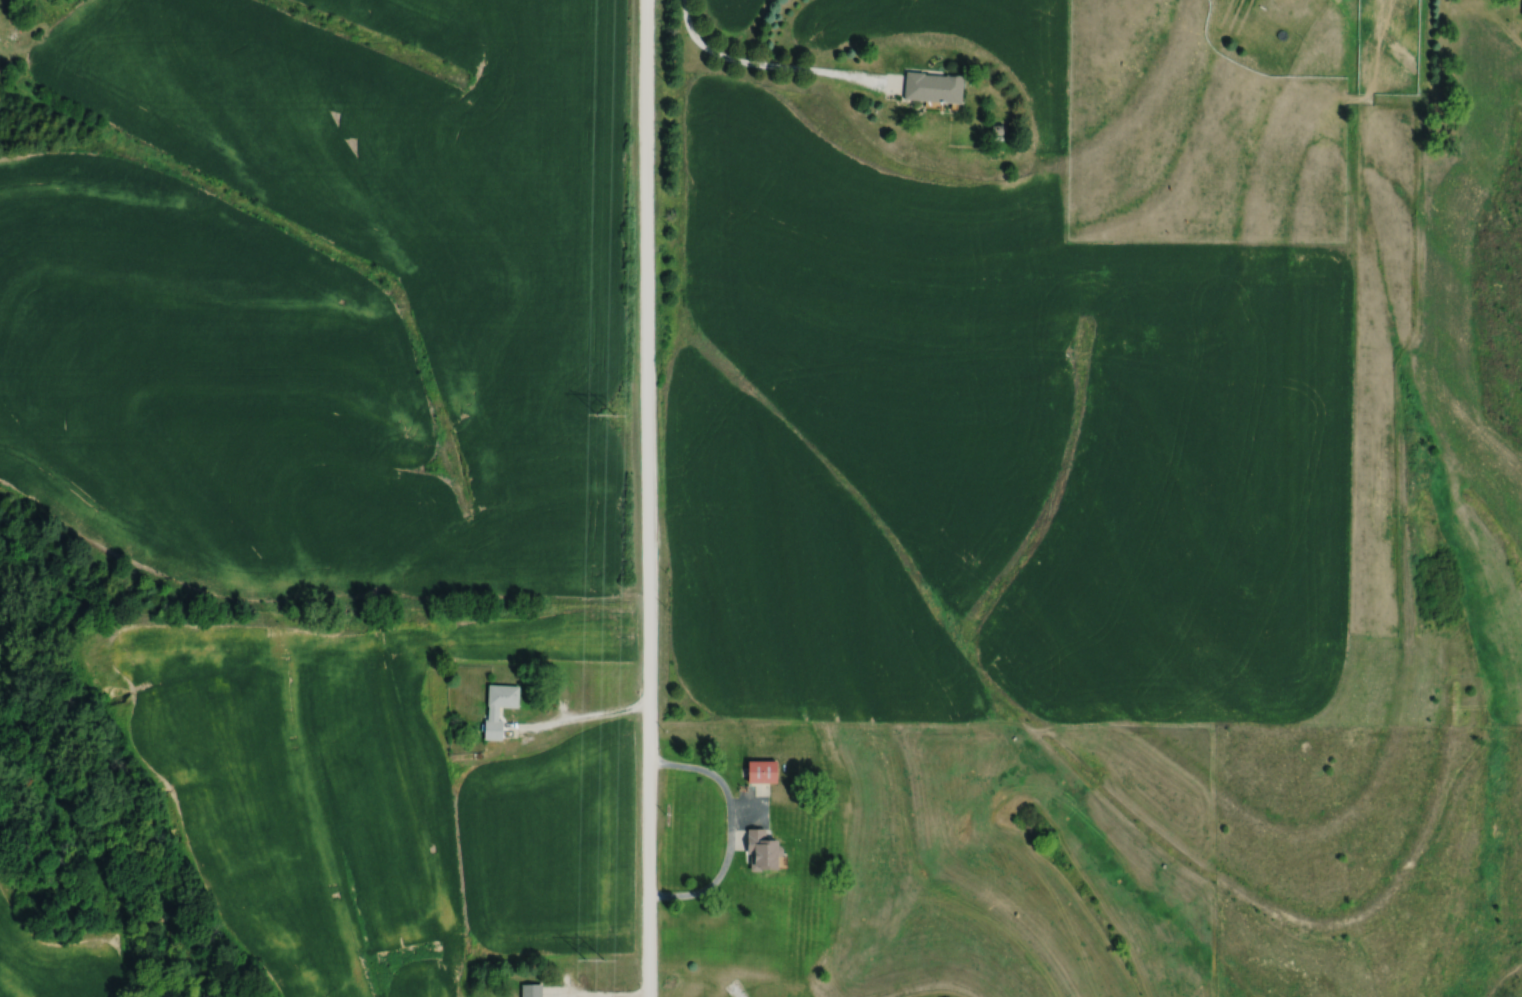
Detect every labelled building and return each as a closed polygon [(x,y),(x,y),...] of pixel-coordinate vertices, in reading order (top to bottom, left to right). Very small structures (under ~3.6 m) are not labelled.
[(960,74),(903,71),(901,98),(959,101),(960,74)] [(483,740),(500,741),(501,719),(496,719),(496,707),(516,708),(517,686),(484,685),(483,740)] [(773,761),(744,761),(744,783),(773,783),(773,761)] [(762,830),(746,830),(746,870),(773,870),(773,841),(762,841),(762,830)] [(538,984),(519,984),(519,996),(538,996),(538,984)]
